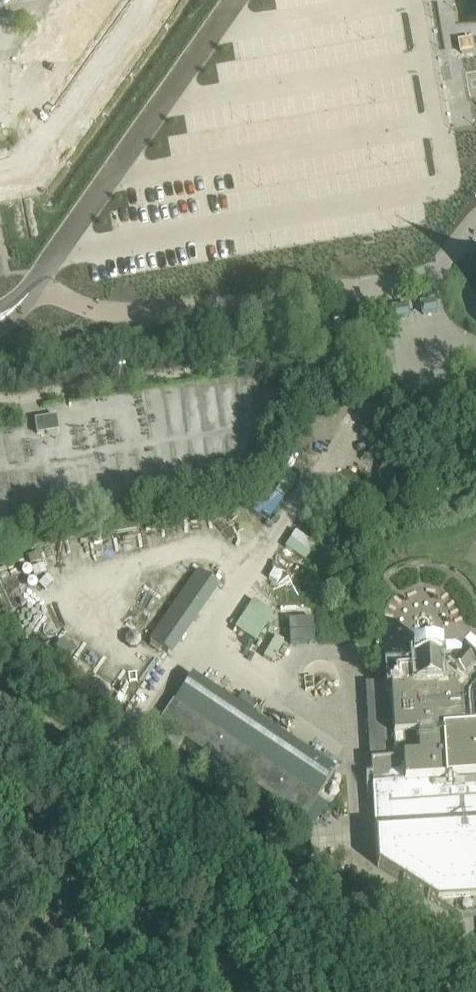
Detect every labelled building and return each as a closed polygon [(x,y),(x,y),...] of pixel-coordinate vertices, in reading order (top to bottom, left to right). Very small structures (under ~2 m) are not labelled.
[(436,295),(416,297),(417,307),(437,304),(436,295)] [(405,299),(385,301),(387,311),(406,309),(405,299)] [(41,419),(34,420),(36,434),(57,431),(55,417),(41,419)] [(199,571),(150,641),(167,653),(216,583),(199,571)] [(370,761),(377,866),(458,918),(475,916),(475,670),(475,669),(463,658),(455,667),(438,668),(437,660),(413,661),(414,670),(390,671),(390,663),(388,663),(394,759),(370,761)] [(192,675),(160,721),(313,824),(327,804),(317,797),(335,770),(192,675)]
